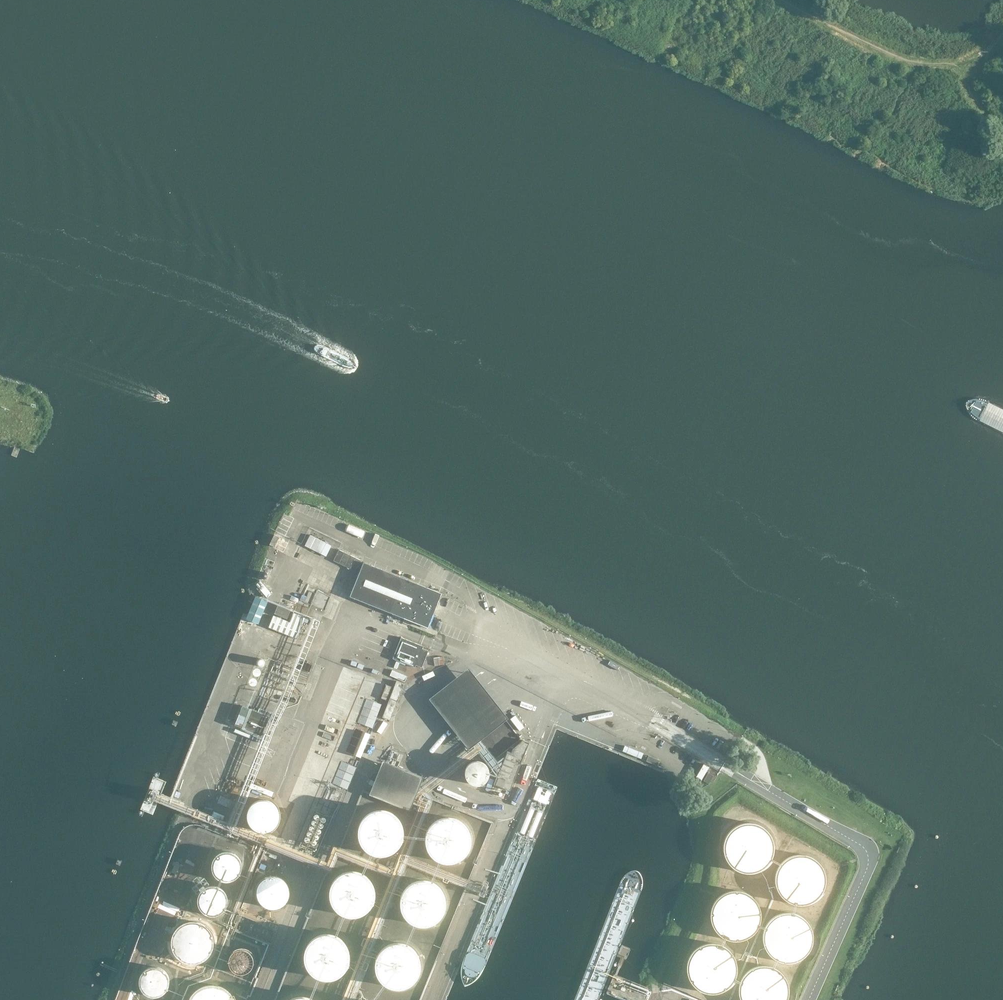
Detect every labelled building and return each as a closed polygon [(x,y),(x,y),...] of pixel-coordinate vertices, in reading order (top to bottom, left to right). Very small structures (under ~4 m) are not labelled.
[(279,538),(274,536),(270,546),(276,547),(279,538)] [(339,550),(333,561),(344,567),(356,573),(362,561),(339,550)] [(277,563),(267,559),(263,570),(272,574),(277,563)] [(428,628),(442,593),(440,593),(364,562),(350,597),(428,628)] [(323,605),(326,597),(320,595),(317,603),(323,605)] [(258,624),(268,601),(256,597),(254,601),(254,602),(248,615),(248,617),(247,619),(258,624)] [(287,618),(291,608),(279,603),(274,613),(287,618)] [(323,616),(313,612),(311,616),(321,621),(323,616)] [(297,638),(305,618),(294,613),(290,622),(273,616),(269,627),(297,638)] [(320,624),(314,622),(306,641),(315,645),(323,625),(320,624)] [(422,667),(428,651),(422,649),(423,646),(401,638),(393,658),(394,659),(398,661),(398,660),(400,661),(400,662),(406,664),(415,667),(416,665),(422,667)] [(445,664),(443,656),(433,658),(435,666),(445,664)] [(290,672),(292,668),(281,663),(279,668),(290,672)] [(407,676),(392,670),(390,675),(405,682),(407,676)] [(469,670),(432,700),(472,751),(476,748),(491,766),(507,751),(511,753),(513,749),(523,740),(469,670)] [(397,680),(382,717),(390,720),(404,684),(397,680)] [(387,700),(392,687),(386,684),(381,698),(387,700)] [(346,685),(344,689),(355,693),(356,689),(346,685)] [(357,722),(373,728),(378,716),(383,704),(366,698),(357,722)] [(277,724),(280,716),(259,708),(258,712),(243,706),(235,725),(262,735),(268,721),(277,724)] [(327,712),(326,716),(337,721),(338,717),(327,712)] [(517,714),(512,717),(521,729),(526,726),(517,714)] [(345,751),(361,758),(371,734),(355,728),(345,751)] [(251,737),(235,731),(234,734),(250,740),(251,737)] [(507,751),(494,784),(510,791),(529,743),(523,740),(513,749),(511,753),(507,751)] [(322,745),(321,749),(332,753),(333,750),(322,745)] [(332,783),(347,789),(357,767),(341,760),(332,783)] [(466,769),(465,770),(465,771),(465,773),(465,775),(465,776),(466,777),(466,778),(467,779),(468,780),(469,781),(469,782),(470,783),(471,783),(472,784),(474,784),(475,784),(476,785),(477,785),(478,785),(479,784),(480,784),(481,784),(482,783),(484,783),(485,782),(486,781),(486,780),(487,779),(488,778),(488,777),(489,776),(489,774),(489,773),(489,772),(489,771),(489,770),(489,769),(488,768),(488,767),(487,766),(486,765),(486,764),(485,763),(484,763),(483,762),(482,762),(481,761),(480,761),(479,761),(477,761),(476,761),(475,761),(474,761),(473,761),(472,762),(471,762),(470,763),(469,764),(468,764),(467,766),(466,767),(466,768),(466,769)] [(422,778),(382,763),(369,796),(409,812),(422,778)] [(711,773),(708,772),(704,780),(709,783),(710,782),(711,780),(713,775),(711,773)] [(336,803),(341,791),(336,789),(331,801),(336,803)] [(249,808),(249,810),(248,810),(248,812),(248,813),(247,814),(247,815),(247,817),(248,818),(248,819),(249,822),(249,823),(250,824),(251,825),(252,826),(253,828),(254,829),(256,830),(258,831),(259,831),(262,832),(263,832),(264,832),(267,832),(269,831),(270,831),(271,830),(273,829),(274,828),(275,827),(276,826),(278,824),(279,822),(279,821),(279,820),(280,818),(280,817),(280,816),(280,814),(280,813),(279,811),(279,810),(278,809),(278,807),(277,806),(276,805),(275,804),(274,803),(272,802),(271,801),(270,801),(269,800),(267,800),(266,799),(264,799),(263,799),(261,799),(260,800),(259,800),(257,801),(256,801),(255,802),(254,803),(253,804),(252,805),(251,806),(250,807),(249,808)] [(393,813),(382,810),(371,812),(365,816),(360,823),(358,831),(359,838),(361,845),(367,851),(373,854),(384,855),(392,852),(398,848),(403,840),(403,829),(402,823),(397,817),(393,813)] [(460,820),(450,817),(439,819),(433,823),(428,830),(426,838),(426,845),(429,852),(434,857),(441,861),(452,862),(459,859),(465,855),(470,846),(471,836),(469,830),(464,824),(460,820)] [(730,830),(729,832),(727,834),(726,836),(725,838),(725,839),(724,840),(724,842),(724,844),(724,845),(723,846),(723,847),(723,849),(723,850),(724,852),(724,854),(725,856),(726,859),(727,860),(727,861),(728,862),(729,864),(730,865),(732,866),(734,868),(736,870),(738,871),(741,872),(744,872),(745,873),(747,873),(750,873),(752,873),(753,872),(756,872),(758,871),(761,870),(762,869),(764,868),(766,866),(768,864),(770,862),(771,859),(772,858),(772,857),(772,856),(773,854),(773,853),(774,852),(774,850),(774,848),(774,846),(774,844),(773,843),(773,841),(773,839),(772,839),(772,837),(771,835),(770,834),(769,832),(768,831),(766,829),(764,828),(762,826),(761,825),(759,825),(757,824),(755,823),(753,823),(751,822),(749,822),(747,822),(745,823),(743,823),(741,824),(739,824),(737,825),(735,826),(734,827),(731,829),(730,830)] [(218,854),(217,856),(215,858),(214,859),(213,861),(213,863),(212,864),(212,866),(212,868),(213,869),(213,871),(214,873),(214,874),(215,876),(217,877),(219,879),(221,880),(223,880),(225,881),(227,881),(229,881),(230,881),(232,880),(234,880),(235,879),(236,878),(238,877),(239,875),(240,874),(240,872),(241,871),(242,869),(242,867),(242,866),(242,865),(241,863),(241,862),(240,860),(239,858),(237,856),(235,854),(234,853),(232,852),(229,852),(226,852),(225,852),(223,852),(221,853),(220,853),(218,854)] [(818,861),(816,860),(815,859),(814,858),(813,858),(811,857),(810,856),(808,856),(806,855),(804,855),(802,855),(800,855),(798,855),(796,855),(794,855),(792,856),(790,857),(788,858),(787,859),(785,860),(783,861),(782,863),(781,864),(780,866),(779,867),(778,869),(777,870),(777,872),(776,874),(776,875),(775,877),(775,879),(775,882),(776,883),(776,885),(777,888),(777,889),(778,891),(779,893),(780,895),(782,896),(783,898),(785,900),(788,901),(789,902),(791,903),(793,904),(796,904),(798,905),(800,905),(802,905),(804,904),(806,904),(807,904),(808,903),(810,903),(812,902),(814,901),(815,900),(817,899),(819,897),(821,895),(821,894),(822,892),(823,890),(824,889),(824,888),(825,886),(825,884),(825,882),(825,881),(826,880),(826,879),(826,878),(825,876),(825,875),(825,873),(824,872),(824,870),(823,868),(821,865),(820,864),(819,863),(818,861)] [(262,866),(262,867),(262,868),(263,869),(263,870),(264,870),(264,871),(265,871),(266,871),(267,871),(268,871),(269,870),(270,869),(270,868),(270,867),(270,866),(270,865),(269,864),(268,863),(267,863),(266,863),(265,863),(264,864),(263,864),(263,865),(262,865),(262,866)] [(365,874),(354,871),(343,872),(337,877),(332,884),(330,892),(330,899),(333,906),(338,911),(345,915),(356,916),(364,913),(370,909),(374,900),(375,890),(373,884),(369,877),(365,874)] [(257,887),(257,889),(257,890),(257,891),(257,892),(257,894),(257,896),(258,897),(258,898),(259,900),(260,901),(261,903),(262,904),(263,905),(265,906),(266,906),(268,907),(269,907),(271,908),(273,908),(274,908),(276,907),(277,907),(278,907),(280,906),(282,905),(283,904),(284,903),(285,902),(286,901),(287,899),(287,898),(288,897),(288,895),(289,894),(289,892),(289,891),(289,890),(288,888),(288,887),(288,885),(287,884),(286,883),(285,881),(284,880),(283,879),(282,878),(280,877),(279,877),(277,876),(276,876),(275,876),(272,876),(270,876),(268,876),(267,877),(266,877),(264,878),(263,879),(262,880),(261,881),(260,882),(259,883),(258,885),(258,886),(257,887)] [(435,883),(425,880),(414,882),(408,886),(403,893),(401,901),(401,908),(404,915),(409,920),(416,924),(427,925),(435,922),(440,918),(445,910),(446,899),(444,893),(440,887),(435,883)] [(202,891),(200,893),(200,894),(199,896),(198,897),(198,899),(198,901),(198,902),(199,904),(199,905),(199,906),(200,908),(201,909),(202,911),(203,912),(205,913),(206,913),(208,914),(210,915),(212,915),(214,915),(215,915),(217,914),(218,914),(220,913),(221,912),(223,911),(223,910),(225,909),(226,907),(226,905),(227,904),(227,903),(227,902),(227,900),(227,899),(227,898),(227,897),(226,895),(225,893),(223,891),(223,890),(222,889),(220,888),(218,887),(216,886),(213,886),(211,886),(208,887),(206,888),(204,889),(202,891)] [(717,899),(716,900),(715,901),(714,903),(713,905),(712,906),(712,908),(711,909),(711,910),(711,912),(711,914),(710,915),(710,917),(711,919),(711,920),(711,922),(712,924),(713,926),(713,927),(714,928),(715,929),(716,931),(717,933),(719,934),(721,936),(722,937),(724,938),(725,938),(727,939),(729,940),(731,940),(734,941),(737,941),(739,940),(742,940),(745,939),(747,938),(749,937),(751,935),(753,933),(754,932),(756,931),(756,930),(757,928),(758,927),(759,925),(759,924),(760,923),(760,920),(760,919),(761,917),(761,916),(761,914),(760,912),(760,911),(760,909),(759,907),(759,905),(758,904),(757,902),(756,901),(754,899),(753,897),(751,896),(749,895),(748,894),(746,893),(744,892),(742,891),(741,891),(739,891),(737,890),(734,890),(733,891),(730,891),(728,892),(727,892),(726,892),(723,894),(722,895),(720,896),(718,897),(717,899)] [(810,925),(809,923),(807,921),(806,920),(805,919),(803,917),(801,916),(798,914),(797,914),(795,913),(792,912),(791,912),(788,912),(786,912),(784,912),(782,913),(780,913),(778,914),(777,915),(775,915),(773,917),(771,918),(770,919),(769,921),(768,921),(768,922),(767,923),(766,925),(765,926),(764,927),(764,929),(763,931),(763,932),(763,934),(762,937),(762,939),(763,941),(763,943),(764,945),(764,947),(765,949),(766,950),(767,951),(767,952),(768,953),(769,954),(770,955),(771,957),(773,958),(775,959),(777,960),(778,961),(781,962),(783,962),(786,963),(788,963),(790,963),(791,962),(794,962),(797,961),(798,960),(800,959),(802,958),(804,956),(805,956),(806,954),(808,952),(809,950),(810,949),(811,947),(811,946),(812,944),(813,942),(813,941),(813,939),(813,937),(813,935),(813,933),(812,931),(812,930),(811,929),(811,928),(810,925)] [(173,935),(172,936),(172,939),(171,940),(171,942),(171,943),(171,944),(171,945),(172,947),(172,948),(172,949),(173,950),(173,951),(174,953),(175,953),(175,954),(176,955),(178,957),(180,959),(181,960),(182,961),(184,962),(187,963),(189,963),(192,963),(194,963),(197,963),(198,963),(200,962),(202,961),(203,960),(204,960),(205,960),(206,959),(208,957),(209,955),(210,954),(212,952),(212,950),(213,948),(214,946),(214,945),(214,943),(214,942),(214,941),(214,939),(213,938),(213,937),(213,935),(212,934),(212,933),(211,932),(210,930),(209,929),(208,928),(206,926),(205,925),(204,924),(202,923),(200,922),(199,922),(196,921),(195,921),(192,921),(190,921),(188,921),(186,922),(184,923),(183,923),(181,924),(180,925),(179,926),(177,928),(176,929),(174,931),(174,932),(173,933),(173,935)] [(339,937),(329,933),(318,935),(312,939),(307,946),(305,954),(305,962),(308,968),(313,974),(320,977),(331,978),(338,976),(344,971),(349,963),(350,952),(348,947),(343,940),(339,937)] [(406,944),(398,943),(391,944),(384,947),(379,952),(376,959),(375,966),(377,974),(381,980),(387,985),(394,987),(401,987),(408,985),(414,981),(418,974),(420,967),(420,960),(417,953),(412,948),(406,944)] [(733,954),(732,953),(731,952),(729,950),(728,949),(726,947),(724,946),(722,945),(721,945),(718,944),(716,943),(714,943),(712,943),(710,943),(708,943),(707,943),(705,944),(702,945),(700,946),(698,947),(697,948),(695,949),(694,950),(692,952),(691,954),(690,956),(689,957),(688,959),(687,960),(687,962),(687,963),(686,965),(686,967),(686,969),(687,972),(687,973),(687,975),(688,977),(689,979),(689,980),(691,983),(692,985),(694,986),(695,987),(697,989),(699,990),(702,992),(704,992),(707,993),(709,993),(711,993),(713,993),(716,993),(719,992),(721,992),(722,991),(724,990),(725,990),(726,989),(728,987),(730,986),(731,984),(732,983),(734,980),(734,979),(735,978),(735,977),(736,976),(736,974),(736,973),(737,971),(737,970),(737,968),(737,967),(737,966),(736,964),(736,962),(736,960),(735,959),(735,958),(734,956),(733,956),(733,954)] [(253,962),(253,961),(253,959),(253,957),(252,956),(252,955),(251,954),(250,953),(250,952),(249,951),(248,951),(247,950),(246,950),(245,949),(243,949),(242,949),(241,949),(240,949),(238,949),(237,950),(236,950),(234,951),(233,952),(232,953),(231,954),(230,955),(230,956),(229,957),(229,959),(229,960),(229,961),(229,962),(229,964),(229,965),(230,966),(230,967),(231,968),(231,969),(232,970),(234,971),(235,972),(236,973),(237,973),(238,973),(240,974),(241,974),(243,974),(244,973),(245,973),(246,973),(247,972),(248,971),(249,970),(250,970),(251,969),(252,968),(252,966),(253,965),(253,963),(253,962)] [(740,981),(739,983),(739,984),(739,986),(739,988),(738,989),(738,990),(738,992),(739,993),(739,995),(739,996),(739,997),(740,998),(740,999),(787,999),(788,998),(788,996),(788,995),(788,994),(789,992),(789,990),(789,987),(788,986),(788,984),(788,983),(787,981),(786,979),(785,977),(784,975),(782,973),(781,972),(779,970),(777,969),(776,968),(775,968),(772,967),(771,966),(769,966),(767,965),(764,965),(763,965),(760,965),(758,966),(756,966),(753,967),(752,968),(749,969),(748,971),(746,972),(745,974),(743,975),(742,976),(742,977),(741,979),(741,980),(740,981)] [(169,983),(169,981),(169,979),(169,978),(168,977),(168,975),(167,974),(167,973),(166,972),(165,971),(164,970),(163,969),(162,968),(160,968),(159,967),(158,967),(156,966),(154,966),(152,966),(151,967),(149,967),(148,967),(147,968),(146,969),(144,970),(143,971),(142,972),(141,973),(140,975),(140,976),(139,978),(139,979),(139,980),(139,982),(139,983),(139,984),(139,985),(140,986),(140,988),(141,989),(142,990),(142,991),(143,992),(144,993),(145,994),(147,995),(149,996),(150,996),(151,996),(153,997),(154,997),(155,997),(157,996),(158,996),(160,995),(161,995),(163,994),(164,993),(165,992),(166,991),(167,990),(167,988),(168,987),(168,986),(169,985),(169,983)] [(200,988),(199,989),(197,990),(195,991),(194,993),(193,994),(191,996),(190,998),(189,999),(235,999),(234,998),(234,997),(232,995),(231,993),(230,992),(228,991),(226,989),(225,988),(223,987),(222,987),(220,986),(218,985),(217,985),(215,985),(213,985),(210,985),(209,985),(207,985),(205,986),(203,986),(202,987),(200,988)]
